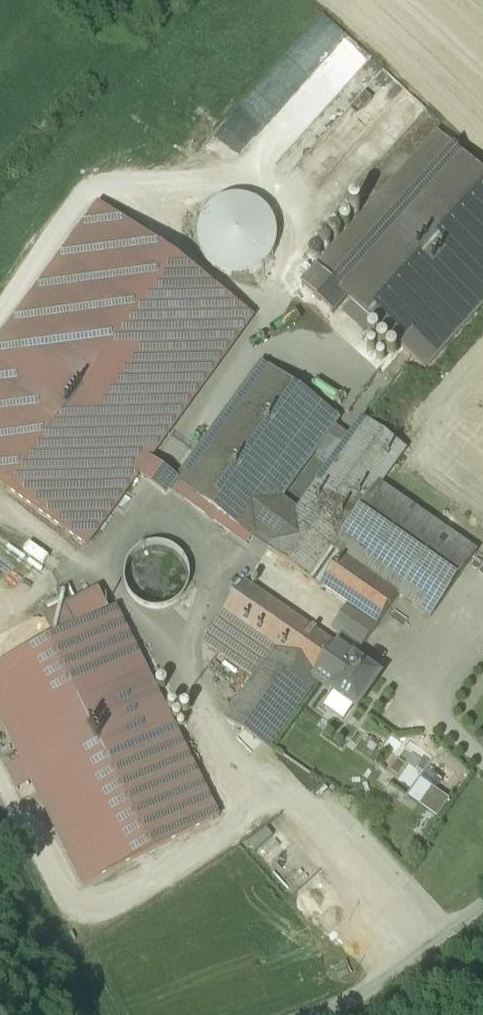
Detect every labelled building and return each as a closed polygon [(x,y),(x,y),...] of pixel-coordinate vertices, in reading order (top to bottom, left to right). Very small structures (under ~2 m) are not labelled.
[(275,161),(369,58),(322,15),(250,95),(258,103),(262,99),(277,112),(251,140),(275,161)] [(315,270),(301,286),(332,315),(346,299),(352,304),(343,314),(364,333),(373,323),(425,370),(482,306),(482,179),(436,136),(315,270)] [(274,252),(276,237),(273,222),(264,209),(251,201),(236,198),(221,201),(208,210),(200,223),(197,238),(200,253),(209,266),(222,275),(237,277),(252,274),(265,265),(274,252)] [(0,340),(0,484),(86,546),(252,318),(98,206),(0,340)] [(338,421),(261,365),(175,483),(252,539),(256,534),(272,546),(315,486),(356,516),(357,517),(380,486),(405,452),(363,421),(350,439),(334,427),(338,421)] [(272,546),(268,550),(309,580),(331,551),(356,516),(315,486),(272,546)] [(380,486),(357,517),(356,516),(331,551),(340,557),(341,557),(397,596),(430,619),(476,554),(380,486)] [(187,588),(189,575),(187,562),(179,552),(168,545),(156,542),(143,545),(133,552),(126,563),(123,576),(126,588),(133,599),(144,606),(157,608),(169,606),(180,598),(187,588)] [(331,551),(309,580),(320,587),(340,557),(331,551)] [(397,596),(341,557),(340,557),(320,587),(377,626),(397,596)] [(283,610),(244,583),(221,615),(260,643),(283,610)] [(98,592),(44,619),(54,639),(107,612),(98,592)] [(0,665),(0,718),(21,760),(32,784),(82,885),(218,818),(115,609),(54,639),(0,665)] [(338,648),(283,610),(260,643),(274,652),(315,681),(338,648)] [(260,643),(221,615),(201,643),(254,681),(274,652),(260,643)] [(344,652),(351,642),(345,638),(338,648),(344,652)] [(361,649),(351,642),(344,652),(354,659),(361,649)] [(344,652),(338,648),(315,681),(357,711),(380,678),(354,659),(344,652)] [(315,681),(274,652),(254,681),(227,719),(268,748),(315,681)] [(21,760),(6,767),(18,791),(32,784),(21,760)] [(419,805),(438,818),(450,799),(431,787),(419,805)] [(266,830),(250,843),(256,849),(271,836),(266,830)]
